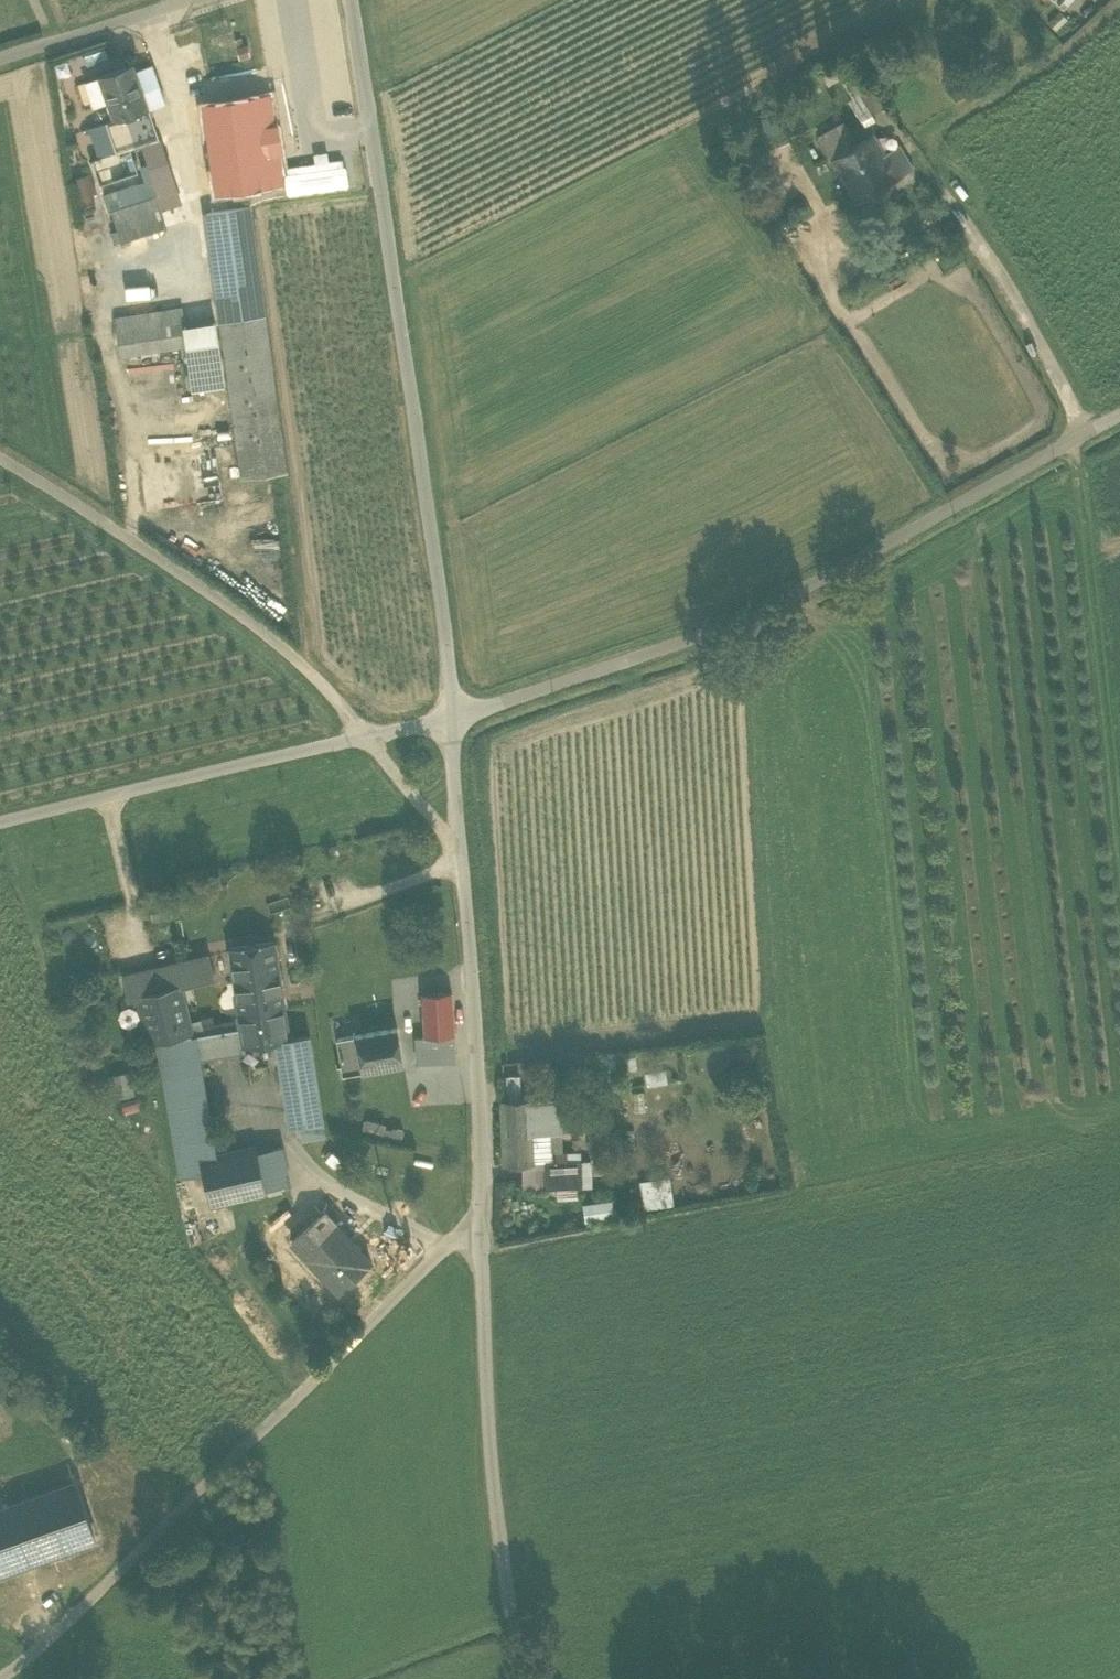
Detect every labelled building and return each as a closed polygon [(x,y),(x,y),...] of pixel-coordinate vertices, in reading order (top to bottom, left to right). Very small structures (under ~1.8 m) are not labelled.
[(116,119),(149,108),(135,70),(133,63),(99,75),(115,120),(116,119)] [(152,64),(135,70),(149,108),(166,102),(152,64)] [(857,86),(874,110),(886,102),(870,78),(857,86)] [(281,178),(269,97),(255,99),(267,180),(281,178)] [(207,106),(219,187),(267,180),(255,99),(207,106)] [(149,108),(116,119),(126,148),(142,143),(159,137),(149,108)] [(119,151),(126,148),(116,119),(115,120),(109,122),(119,151)] [(819,133),(832,157),(841,153),(828,129),(819,133)] [(832,157),(856,202),(898,176),(883,150),(875,134),(841,153),(832,157)] [(111,209),(122,241),(165,227),(160,210),(181,203),(159,137),(142,143),(159,193),(111,209)] [(883,150),(898,176),(910,168),(895,143),(883,150)] [(794,154),(801,165),(811,160),(804,148),(794,154)] [(205,212),(211,255),(255,249),(249,206),(205,212)] [(229,320),(264,315),(255,249),(211,255),(219,313),(228,312),(229,320)] [(186,345),(189,369),(222,364),(215,321),(192,325),(189,306),(115,317),(121,354),(186,345)] [(221,321),(242,479),(286,472),(264,315),(229,320),(221,321)] [(225,390),(222,364),(189,369),(193,394),(225,390)] [(229,947),(239,1013),(285,1007),(275,941),(229,947)] [(208,956),(181,962),(186,985),(214,978),(208,956)] [(180,987),(186,985),(181,962),(174,964),(180,987)] [(179,987),(180,987),(174,964),(123,977),(129,999),(131,998),(137,997),(136,996),(178,985),(179,987)] [(188,1023),(179,987),(178,985),(136,996),(137,997),(149,1044),(159,1041),(159,1040),(191,1032),(188,1023)] [(422,993),(424,1037),(436,1036),(453,1035),(454,1035),(451,992),(422,993)] [(289,1038),(285,1007),(239,1013),(239,1019),(241,1027),(241,1028),(243,1044),(245,1044),(275,1039),(289,1038)] [(213,1016),(201,1019),(205,1033),(241,1027),(239,1019),(214,1023),(213,1016)] [(196,1036),(205,1034),(205,1033),(201,1019),(188,1023),(191,1032),(192,1037),(196,1036)] [(397,1027),(356,1035),(362,1071),(403,1064),(397,1027)] [(245,1048),(245,1044),(243,1044),(241,1028),(205,1034),(196,1036),(199,1055),(200,1055),(245,1048)] [(168,1098),(181,1177),(203,1174),(201,1164),(202,1163),(198,1142),(214,1139),(200,1055),(199,1055),(196,1036),(192,1037),(191,1032),(159,1040),(159,1041),(168,1098)] [(275,1039),(289,1127),(300,1126),(324,1122),(310,1035),(289,1038),(275,1039)] [(343,1074),(362,1071),(356,1035),(337,1038),(343,1074)] [(437,1057),(437,1062),(455,1061),(453,1035),(436,1036),(437,1057)] [(437,1057),(436,1036),(424,1037),(425,1057),(437,1057)] [(627,1056),(629,1070),(638,1069),(636,1055),(627,1056)] [(646,1071),(647,1084),(667,1082),(666,1069),(646,1071)] [(131,1071),(109,1076),(113,1097),(135,1093),(131,1071)] [(632,1092),(633,1111),(646,1110),(644,1091),(632,1092)] [(530,1099),(531,1133),(552,1133),(561,1132),(559,1103),(553,1098),(530,1099)] [(522,1162),(532,1162),(531,1133),(530,1099),(504,1100),(505,1163),(522,1162)] [(362,1129),(382,1135),(385,1126),(385,1124),(364,1119),(362,1129)] [(300,1126),(302,1140),(326,1136),(324,1122),(300,1126)] [(382,1135),(390,1137),(393,1127),(385,1126),(382,1135)] [(390,1137),(401,1139),(403,1130),(393,1127),(390,1137)] [(552,1152),(562,1151),(561,1132),(552,1133),(552,1152)] [(588,1133),(591,1156),(603,1155),(601,1132),(588,1133)] [(552,1152),(552,1133),(531,1133),(532,1162),(546,1161),(553,1161),(552,1152)] [(210,1202),(266,1189),(257,1152),(257,1151),(218,1160),(214,1139),(198,1142),(202,1163),(201,1164),(203,1174),(210,1202)] [(257,1152),(266,1189),(291,1184),(282,1145),(257,1152)] [(568,1161),(568,1151),(562,1151),(552,1152),(553,1161),(568,1161)] [(568,1151),(568,1161),(581,1160),(581,1151),(568,1151)] [(546,1161),(546,1188),(557,1188),(578,1187),(582,1187),(581,1160),(568,1161),(553,1161),(546,1161)] [(581,1160),(582,1187),(593,1186),(592,1160),(581,1160)] [(523,1189),(546,1188),(546,1161),(532,1162),(522,1162),(523,1189)] [(644,1208),(674,1204),(670,1176),(640,1180),(644,1208)] [(578,1198),(578,1187),(557,1188),(557,1198),(578,1198)] [(613,1198),(583,1203),(585,1220),(615,1216),(613,1198)] [(281,1226),(293,1239),(319,1215),(307,1202),(281,1226)] [(320,1214),(319,1215),(293,1239),(292,1240),(340,1291),(371,1261),(333,1220),(329,1224),(320,1214)] [(2,1570),(93,1537),(74,1483),(0,1509),(0,1565),(2,1570)]
